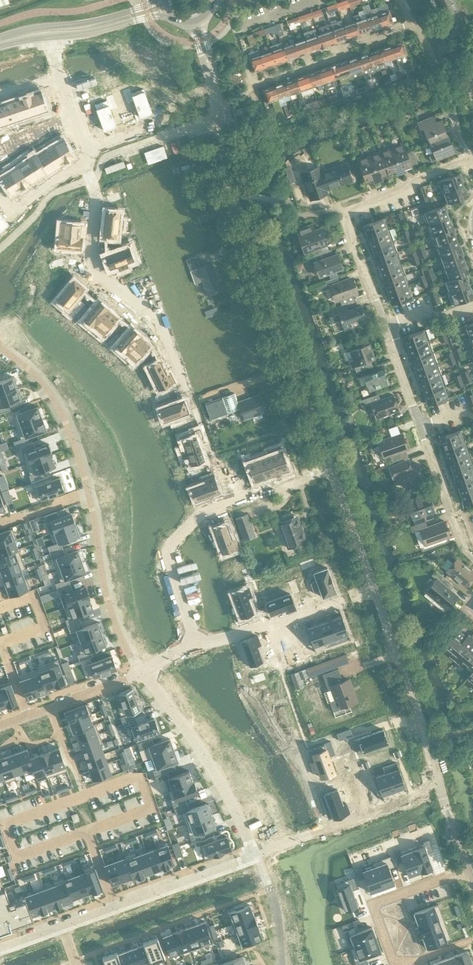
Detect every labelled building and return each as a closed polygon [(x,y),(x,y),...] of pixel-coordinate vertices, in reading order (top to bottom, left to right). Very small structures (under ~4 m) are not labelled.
[(348,0),(345,0),(336,3),(337,8),(338,10),(350,6),(348,0)] [(429,1),(431,5),(435,6),(436,6),(449,37),(467,29),(454,0),(430,0),(429,1)] [(391,16),(390,12),(388,13),(387,9),(387,8),(388,6),(387,5),(386,4),(385,4),(384,3),(383,4),(382,5),(381,5),(375,8),(383,27),(394,23),(393,20),(395,19),(393,15),(391,16)] [(362,6),(363,10),(371,31),(383,27),(375,8),(371,9),(369,4),(362,6)] [(359,13),(353,15),(360,35),(371,31),(363,10),(358,11),(359,13)] [(311,12),(298,17),(300,24),(300,21),(313,17),(311,12)] [(353,15),(355,21),(343,25),(348,39),(360,35),(353,15)] [(298,17),(287,21),(289,25),(294,23),(295,25),(300,24),(298,17)] [(343,25),(341,19),(330,23),(337,43),(348,39),(343,25)] [(281,23),(275,25),(279,36),(285,34),(281,23)] [(319,33),(324,47),(337,43),(330,23),(318,27),(320,33),(319,33)] [(254,33),(253,34),(254,38),(265,34),(264,29),(254,32),(254,33)] [(315,29),(303,33),(305,38),(305,39),(310,52),(324,47),(319,33),(317,34),(315,29)] [(248,35),(247,36),(250,46),(256,44),(254,38),(253,34),(248,35)] [(289,44),(283,46),(287,60),(299,56),(294,42),(293,39),(288,41),(289,44)] [(305,39),(294,42),(299,56),(310,52),(305,39)] [(403,41),(392,44),(397,58),(400,69),(402,74),(413,71),(410,63),(403,66),(400,57),(408,54),(403,41)] [(283,46),(281,42),(270,46),(271,50),(276,64),(287,60),(283,46)] [(385,62),(386,67),(391,65),(390,61),(397,58),(392,44),(380,49),(385,62)] [(271,50),(270,46),(259,50),(265,68),(276,64),(271,50)] [(387,69),(386,67),(385,62),(380,49),(369,52),(376,72),(381,70),(381,71),(387,69)] [(250,58),(248,58),(253,72),(265,68),(259,50),(248,54),(250,58)] [(370,74),(376,72),(369,52),(357,57),(362,70),(364,76),(365,80),(371,78),(370,74)] [(364,76),(362,70),(357,57),(346,61),(351,74),(353,80),(364,76)] [(341,84),(347,82),(344,76),(351,74),(346,61),(333,65),(337,79),(339,78),(341,84)] [(337,79),(333,65),(319,70),(325,87),(326,89),(337,85),(335,79),(337,79)] [(325,87),(319,70),(308,74),(313,87),(318,85),(319,89),(325,87)] [(308,74),(296,78),(301,91),(313,87),(308,74)] [(111,77),(105,79),(109,90),(116,88),(111,77)] [(285,82),(290,95),(296,93),(302,109),(303,112),(307,110),(306,107),(305,102),(301,91),(296,78),(285,82)] [(274,85),(279,99),(290,95),(285,82),(274,85)] [(282,110),(281,106),(278,99),(279,99),(274,85),(262,90),(267,103),(272,101),(273,105),(277,118),(278,120),(285,118),(285,117),(284,115),(282,110)] [(356,89),(357,93),(368,89),(367,85),(356,89)] [(129,88),(123,90),(127,104),(134,101),(139,117),(140,118),(153,113),(153,112),(152,112),(145,92),(145,91),(144,89),(131,93),(129,88)] [(40,91),(31,94),(38,117),(49,114),(41,90),(40,91)] [(202,90),(183,95),(185,101),(203,95),(202,90)] [(30,94),(21,97),(28,118),(37,115),(38,117),(31,94),(30,94)] [(107,100),(94,104),(104,131),(117,126),(114,119),(111,111),(111,110),(117,107),(112,94),(106,97),(107,100)] [(21,97),(11,101),(18,121),(28,118),(21,97)] [(11,101),(2,104),(9,125),(18,121),(11,101)] [(0,104),(0,125),(7,123),(8,125),(9,125),(2,104),(0,104)] [(286,104),(281,106),(282,110),(284,115),(285,117),(290,116),(286,104)] [(419,130),(423,128),(429,143),(448,135),(442,119),(436,122),(434,116),(416,123),(419,130)] [(432,161),(455,152),(448,135),(429,143),(434,154),(430,156),(432,161)] [(62,137),(53,143),(65,162),(74,156),(62,137)] [(407,152),(403,142),(391,146),(401,173),(405,171),(404,169),(412,166),(411,162),(417,160),(413,149),(407,152)] [(53,143),(44,149),(56,167),(64,162),(65,162),(53,143)] [(163,146),(144,152),(148,164),(167,157),(163,146)] [(397,175),(401,173),(391,146),(380,150),(389,174),(396,172),(397,175)] [(36,153),(35,153),(48,173),(56,167),(44,149),(36,154),(36,153)] [(382,177),(389,174),(380,150),(369,154),(379,181),(383,180),(382,177)] [(26,156),(25,156),(38,177),(46,172),(47,173),(48,173),(35,153),(27,158),(26,156)] [(373,180),(374,183),(379,181),(369,154),(357,159),(366,183),(373,180)] [(25,156),(17,162),(30,183),(30,182),(38,177),(25,156)] [(17,162),(8,167),(21,188),(30,183),(17,162)] [(352,180),(346,164),(320,173),(326,189),(352,180)] [(9,170),(0,175),(12,194),(21,188),(8,167),(7,168),(9,170)] [(302,173),(311,199),(327,193),(320,173),(319,171),(318,167),(302,173)] [(459,173),(438,181),(442,192),(464,184),(461,178),(460,178),(459,173)] [(467,196),(465,191),(466,191),(464,184),(442,192),(446,204),(467,196)] [(423,186),(417,188),(422,199),(427,197),(423,186)] [(120,191),(106,196),(109,203),(122,198),(120,191)] [(444,205),(425,212),(424,212),(428,224),(449,217),(446,209),(445,210),(444,205)] [(106,210),(103,236),(117,237),(118,228),(123,229),(124,221),(120,220),(119,220),(120,211),(106,210)] [(8,223),(0,214),(0,231),(8,223)] [(366,229),(364,230),(367,237),(390,229),(385,217),(364,225),(366,229)] [(451,222),(449,217),(428,224),(432,235),(452,228),(450,222),(451,222)] [(60,222),(59,235),(82,237),(82,236),(83,224),(60,222)] [(416,228),(414,222),(408,224),(411,231),(416,228)] [(316,254),(316,255),(326,251),(324,245),(327,244),(321,227),(314,230),(312,224),(296,230),(300,239),(302,238),(307,251),(315,249),(316,254)] [(435,247),(436,247),(457,239),(455,232),(454,232),(452,228),(432,235),(431,235),(435,247)] [(390,229),(367,237),(370,245),(371,244),(372,248),(393,240),(390,229)] [(405,243),(412,241),(409,234),(403,236),(405,243)] [(59,235),(57,247),(81,249),(82,237),(59,235)] [(121,249),(105,255),(110,268),(118,266),(120,270),(128,267),(126,263),(136,259),(131,246),(135,245),(132,238),(119,243),(121,249)] [(436,247),(440,258),(461,250),(457,239),(436,247)] [(393,240),(372,248),(374,251),(372,252),(375,259),(397,251),(393,240)] [(425,251),(423,245),(416,247),(419,253),(425,251)] [(466,262),(461,250),(440,258),(445,269),(466,262)] [(328,256),(326,251),(316,255),(316,254),(306,258),(308,264),(314,262),(319,277),(342,268),(337,253),(328,256)] [(397,251),(375,259),(377,267),(379,266),(380,270),(401,262),(397,251)] [(196,256),(187,260),(190,271),(195,283),(202,280),(208,295),(221,290),(212,263),(200,267),(196,256)] [(414,265),(420,263),(417,257),(411,259),(414,265)] [(62,258),(48,262),(50,269),(64,265),(62,258)] [(401,262),(380,270),(382,274),(380,274),(383,282),(405,273),(401,262)] [(469,272),(466,262),(445,269),(449,280),(464,275),(465,275),(465,274),(469,272)] [(405,273),(383,282),(385,289),(387,289),(388,293),(410,285),(405,273)] [(449,281),(444,283),(448,293),(470,285),(467,279),(466,279),(465,275),(464,275),(449,280),(449,281)] [(356,293),(351,278),(339,282),(337,277),(325,281),(328,288),(332,287),(337,300),(340,299),(342,304),(355,299),(353,294),(356,293)] [(74,279),(56,301),(65,309),(65,310),(70,315),(79,304),(74,299),(84,287),(74,279)] [(410,285),(388,293),(390,297),(388,297),(391,305),(414,297),(410,285)] [(471,292),(472,292),(470,285),(448,293),(452,305),(472,297),(471,292)] [(84,306),(75,317),(81,322),(82,321),(91,328),(108,308),(99,300),(90,310),(84,306)] [(361,305),(346,310),(344,305),(329,311),(332,321),(341,318),(345,329),(367,321),(361,305)] [(108,308),(91,328),(100,336),(100,337),(105,342),(114,331),(109,327),(118,316),(109,308),(108,308)] [(464,326),(468,338),(472,336),(472,323),(464,326)] [(117,332),(108,343),(113,348),(114,347),(118,351),(123,355),(141,335),(132,327),(122,337),(117,332)] [(407,344),(409,349),(430,341),(425,329),(403,337),(405,345),(407,344)] [(141,335),(123,355),(132,363),(131,364),(137,369),(146,359),(141,354),(150,344),(141,336),(141,335)] [(430,341),(409,349),(410,352),(408,353),(411,360),(434,352),(430,341)] [(356,372),(370,367),(368,361),(373,359),(371,352),(372,351),(369,343),(349,351),(352,358),(349,359),(352,367),(354,366),(356,372)] [(462,353),(460,347),(453,349),(456,355),(462,353)] [(434,352),(411,360),(414,367),(415,367),(417,371),(438,363),(434,352)] [(159,361),(148,366),(159,389),(174,381),(170,373),(166,375),(159,361)] [(438,363),(417,371),(418,375),(416,375),(419,383),(421,382),(442,375),(438,363)] [(387,376),(385,376),(383,368),(359,377),(362,385),(365,384),(367,391),(389,383),(387,376)] [(421,382),(419,383),(422,390),(423,389),(425,393),(446,386),(442,375),(421,382)] [(16,388),(14,383),(16,382),(14,377),(12,377),(12,376),(0,381),(0,394),(16,388)] [(446,386),(425,393),(426,397),(424,398),(427,405),(450,397),(446,386)] [(1,413),(6,411),(10,410),(8,403),(20,399),(20,398),(22,397),(20,392),(18,393),(16,388),(0,394),(0,413),(1,413)] [(170,397),(167,390),(154,395),(156,402),(170,397)] [(352,392),(345,395),(348,405),(356,402),(352,392)] [(234,393),(222,397),(228,413),(240,408),(238,402),(234,393)] [(393,394),(380,399),(378,393),(360,400),(362,406),(371,403),(376,418),(399,410),(393,394)] [(259,394),(238,402),(240,408),(244,419),(266,411),(259,394)] [(222,397),(205,404),(211,419),(228,413),(222,397)] [(183,400),(160,408),(164,421),(172,418),(174,422),(182,419),(180,415),(188,412),(183,400)] [(38,406),(12,415),(17,427),(42,418),(38,406)] [(198,407),(192,410),(196,423),(203,420),(198,407)] [(42,418),(17,427),(21,439),(46,430),(42,418)] [(185,448),(180,450),(183,458),(188,457),(191,464),(204,459),(199,443),(205,441),(200,428),(193,430),(194,431),(181,436),(185,448)] [(443,445),(445,449),(465,441),(461,430),(439,438),(441,445),(443,445)] [(406,450),(408,449),(402,432),(378,441),(384,458),(393,454),(395,461),(408,456),(406,450)] [(0,444),(0,451),(8,448),(6,442),(6,441),(0,444)] [(465,441),(445,449),(446,452),(444,453),(447,460),(470,453),(465,441)] [(33,442),(20,446),(26,464),(52,454),(48,443),(35,448),(33,442)] [(280,446),(269,450),(277,473),(279,473),(288,469),(289,469),(281,446),(280,446)] [(269,452),(258,456),(266,477),(275,474),(277,480),(281,478),(279,473),(277,473),(269,450),(268,450),(269,452)] [(447,460),(450,468),(451,468),(453,472),(472,464),(472,463),(470,453),(447,460)] [(52,454),(26,464),(30,475),(29,475),(31,481),(44,477),(42,471),(56,466),(52,455),(52,454)] [(247,460),(247,461),(254,482),(255,481),(266,477),(258,456),(247,460)] [(388,467),(391,474),(393,480),(398,477),(402,486),(409,483),(410,484),(424,479),(418,463),(410,466),(408,459),(403,461),(388,467)] [(0,463),(0,464),(1,467),(3,472),(8,470),(5,461),(0,463)] [(453,472),(454,475),(452,476),(455,483),(472,477),(472,464),(453,472)] [(188,478),(201,473),(199,467),(185,471),(188,478)] [(206,482),(191,488),(196,500),(219,492),(213,475),(204,479),(206,482)] [(59,477),(33,487),(37,500),(49,496),(57,493),(64,490),(59,477)] [(455,483),(458,491),(459,490),(461,494),(472,490),(472,477),(455,483)] [(2,491),(7,504),(13,502),(8,489),(3,491),(2,491)] [(461,494),(462,498),(460,498),(463,506),(472,502),(472,490),(461,494)] [(415,524),(410,525),(411,526),(425,520),(430,518),(428,513),(435,510),(432,502),(430,503),(427,495),(421,497),(420,496),(415,497),(415,498),(408,501),(411,510),(410,510),(413,518),(415,524)] [(56,511),(44,516),(46,522),(50,533),(75,524),(71,513),(59,517),(56,511)] [(247,514),(235,518),(242,535),(253,531),(247,514)] [(302,527),(298,515),(278,522),(287,547),(305,541),(301,528),(302,527)] [(444,520),(427,526),(425,520),(411,526),(412,531),(420,529),(426,545),(450,537),(444,520)] [(58,543),(48,547),(50,553),(63,548),(61,542),(79,536),(79,535),(81,534),(79,529),(77,529),(76,525),(75,525),(76,525),(75,524),(50,533),(50,534),(55,532),(58,543)] [(226,524),(214,528),(222,552),(238,546),(235,537),(231,539),(226,524)] [(0,533),(0,544),(16,538),(13,528),(0,533)] [(14,550),(18,549),(18,548),(17,548),(14,540),(17,539),(16,538),(0,544),(0,555),(14,550)] [(63,548),(50,553),(56,570),(82,561),(78,550),(65,554),(63,548)] [(22,558),(18,549),(14,550),(0,555),(0,566),(22,558)] [(427,553),(430,559),(437,556),(435,550),(427,553)] [(0,566),(0,569),(3,576),(25,568),(22,558),(0,566)] [(302,570),(315,565),(313,558),(300,563),(302,570)] [(470,570),(456,558),(446,571),(466,586),(472,578),(472,570),(471,569),(470,570)] [(60,581),(55,583),(58,589),(70,585),(68,579),(86,572),(82,561),(56,570),(60,581)] [(317,580),(310,583),(313,591),(320,589),(323,597),(336,592),(334,587),(335,587),(329,572),(327,567),(314,572),(317,580)] [(25,568),(3,576),(6,586),(27,578),(26,578),(24,578),(21,570),(26,568),(25,568)] [(253,581),(249,568),(242,570),(247,583),(253,581)] [(445,586),(449,581),(435,569),(431,574),(435,578),(425,591),(446,609),(458,596),(445,586)] [(27,578),(6,586),(9,595),(9,596),(30,588),(27,578)] [(299,591),(294,578),(288,581),(292,594),(299,591)] [(70,585),(58,589),(64,607),(89,598),(90,598),(85,586),(73,591),(70,585)] [(248,587),(232,593),(242,621),(255,617),(248,597),(252,596),(248,587)] [(289,594),(265,602),(270,615),(284,609),(286,613),(295,610),(289,594)] [(89,598),(64,607),(68,619),(65,620),(68,626),(81,621),(78,615),(94,610),(89,598)] [(328,620),(318,623),(327,647),(338,643),(330,619),(332,619),(330,613),(326,614),(328,620)] [(332,619),(330,619),(338,643),(349,639),(350,638),(341,615),(332,619)] [(81,621),(68,626),(70,632),(75,630),(78,641),(76,642),(101,633),(100,629),(102,628),(100,622),(98,623),(97,622),(83,627),(81,621)] [(307,628),(313,647),(314,646),(325,642),(326,647),(327,647),(318,623),(307,628)] [(456,663),(472,643),(472,634),(471,636),(469,634),(466,638),(459,632),(447,646),(454,651),(449,656),(454,660),(454,661),(456,663)] [(101,633),(76,642),(80,653),(77,654),(80,661),(92,657),(90,651),(106,645),(105,644),(107,643),(105,638),(103,639),(102,635),(101,633)] [(257,635),(241,641),(250,665),(262,660),(257,645),(260,644),(257,635)] [(472,667),(472,643),(456,663),(459,666),(460,665),(465,669),(469,664),(472,667)] [(306,668),(290,674),(296,689),(304,686),(301,679),(349,661),(346,654),(306,669),(306,668)] [(112,656),(85,666),(90,678),(101,674),(110,671),(116,668),(112,656)] [(57,659),(47,663),(56,686),(66,683),(57,659)] [(68,661),(62,663),(66,676),(72,674),(68,661)] [(47,663),(38,667),(40,673),(47,691),(46,689),(55,686),(56,686),(47,663)] [(38,669),(29,672),(37,695),(47,691),(40,673),(38,667),(37,667),(38,669)] [(330,686),(335,699),(329,702),(333,711),(342,708),(342,706),(357,701),(348,678),(342,681),(337,668),(324,673),(329,686),(330,686)] [(29,672),(19,676),(27,699),(37,695),(29,672)] [(252,684),(266,679),(263,672),(250,677),(252,684)] [(7,706),(18,702),(10,681),(0,685),(0,684),(0,686),(7,706)] [(121,691),(118,692),(119,693),(126,714),(120,717),(123,723),(135,718),(133,712),(140,710),(139,709),(132,689),(132,688),(124,690),(121,691)] [(88,703),(65,711),(69,722),(91,714),(88,703)] [(91,714),(69,722),(73,732),(96,724),(95,723),(92,724),(89,715),(92,714),(91,714)] [(135,718),(123,723),(125,729),(132,727),(137,739),(159,731),(154,718),(147,721),(147,720),(139,724),(138,724),(136,721),(135,718)] [(96,724),(73,732),(73,733),(75,732),(78,741),(99,733),(96,724)] [(350,728),(336,733),(339,740),(352,735),(352,734),(350,728)] [(383,729),(354,740),(359,753),(388,742),(383,729)] [(99,733),(78,741),(82,750),(103,743),(99,733)] [(151,738),(138,743),(140,749),(144,748),(148,759),(174,750),(170,738),(153,744),(151,738)] [(315,761),(311,763),(314,771),(318,770),(321,777),(334,772),(329,756),(335,754),(330,741),(323,743),(324,744),(311,749),(315,761)] [(103,743),(82,750),(85,760),(104,753),(101,744),(103,743)] [(59,748),(48,751),(57,774),(67,770),(59,748)] [(26,749),(16,752),(24,773),(25,775),(34,772),(37,781),(38,781),(32,767),(26,749)] [(27,749),(26,749),(32,767),(38,781),(47,778),(39,755),(30,758),(27,749)] [(174,750),(148,759),(149,759),(151,759),(155,769),(152,770),(155,776),(168,771),(165,765),(178,761),(174,750)] [(48,751),(39,755),(47,778),(57,774),(48,751)] [(16,752),(7,756),(15,779),(16,779),(15,776),(24,773),(16,752)] [(104,753),(85,760),(89,770),(112,761),(107,762),(104,753)] [(0,758),(0,768),(5,782),(15,779),(7,756),(0,758)] [(112,761),(89,770),(93,780),(116,771),(112,761)] [(396,764),(385,768),(393,791),(405,787),(397,763),(396,764)] [(375,776),(376,779),(377,783),(379,787),(382,795),(384,794),(393,791),(385,768),(386,772),(382,774),(375,776)] [(168,771),(155,776),(157,782),(164,780),(168,790),(167,790),(168,791),(193,782),(193,781),(189,770),(170,777),(168,771)] [(193,782),(168,791),(174,808),(187,804),(185,797),(197,793),(193,782)] [(337,790),(325,794),(333,818),(350,812),(346,803),(343,804),(337,790)] [(187,804),(174,808),(176,814),(181,813),(185,824),(211,814),(210,813),(209,809),(211,809),(209,803),(207,804),(207,803),(189,810),(187,804)] [(77,813),(71,815),(74,822),(79,820),(77,813)] [(211,814),(185,824),(192,841),(205,836),(202,830),(215,826),(214,825),(216,824),(214,819),(212,819),(211,815),(211,814)] [(227,836),(200,846),(204,858),(213,855),(224,852),(231,849),(227,836)] [(423,843),(412,847),(421,872),(433,868),(427,852),(433,850),(429,839),(423,841),(423,843)] [(166,842),(155,846),(163,868),(174,863),(166,842)] [(178,842),(172,844),(176,857),(183,855),(178,842)] [(156,848),(146,852),(153,871),(163,868),(155,846),(156,848)] [(400,849),(393,852),(397,863),(403,861),(409,876),(420,872),(421,872),(412,847),(400,852),(400,849)] [(135,850),(134,851),(143,875),(144,875),(153,871),(146,852),(137,855),(135,850)] [(134,851),(124,855),(125,857),(130,870),(133,879),(138,877),(143,875),(134,851)] [(390,855),(373,861),(382,888),(394,884),(389,868),(395,866),(390,855)] [(125,857),(115,861),(122,880),(132,877),(133,879),(130,870),(125,857)] [(115,861),(105,865),(112,884),(122,880),(115,861)] [(373,861),(355,868),(359,879),(365,877),(371,892),(382,888),(373,861)] [(93,863),(82,867),(84,872),(91,892),(102,888),(93,863)] [(84,872),(74,876),(81,895),(91,892),(84,872)] [(64,876),(63,877),(72,901),(72,899),(81,895),(74,876),(65,879),(64,876)] [(63,877),(53,880),(53,883),(62,905),(62,904),(72,901),(63,877)] [(354,877),(335,883),(339,894),(336,895),(340,905),(342,904),(345,910),(357,905),(352,890),(358,888),(354,877)] [(53,883),(43,886),(51,908),(56,906),(56,907),(62,905),(53,883)] [(43,886),(33,890),(34,892),(41,912),(47,910),(51,908),(43,886)] [(0,889),(0,932),(4,930),(12,928),(26,922),(27,922),(33,920),(24,895),(15,899),(12,891),(7,893),(5,887),(0,889)] [(25,895),(24,895),(33,920),(34,920),(32,915),(41,912),(34,892),(25,896),(25,895)] [(236,909),(228,912),(232,924),(254,916),(250,904),(244,907),(243,905),(235,907),(236,909)] [(438,904),(414,913),(418,924),(418,925),(443,916),(438,904)] [(254,916),(232,924),(236,934),(258,926),(254,915),(254,916)] [(443,916),(418,925),(422,936),(447,927),(443,916)] [(205,921),(194,924),(202,947),(213,943),(205,921)] [(194,924),(184,928),(192,950),(202,947),(194,924)] [(258,926),(236,934),(240,946),(248,943),(249,945),(256,942),(256,940),(262,938),(258,927),(258,926)] [(354,926),(343,931),(350,949),(376,939),(372,927),(357,932),(354,926)] [(447,927),(422,936),(427,947),(451,939),(447,927)] [(184,928),(173,932),(181,952),(190,948),(191,950),(192,950),(184,928)] [(173,932),(163,936),(170,956),(181,952),(173,932)] [(157,937),(150,940),(158,962),(165,959),(157,937)] [(350,949),(356,964),(362,964),(368,963),(366,957),(381,951),(376,939),(350,949)] [(150,940),(143,942),(152,964),(158,962),(150,940)] [(137,946),(144,964),(149,964),(152,964),(143,942),(143,944),(137,946)] [(131,949),(137,964),(144,964),(137,946),(131,949)] [(124,951),(129,964),(137,964),(131,949),(124,951)] [(455,954),(459,964),(472,964),(472,960),(472,956),(469,957),(467,950),(455,954)] [(116,952),(121,964),(129,964),(124,951),(118,953),(117,952),(116,952)] [(110,954),(114,964),(121,964),(116,952),(110,954)] [(102,957),(105,964),(114,964),(110,954),(102,957)] [(444,959),(447,964),(459,964),(455,954),(455,955),(444,959)] [(218,964),(246,964),(243,956),(218,964)]
